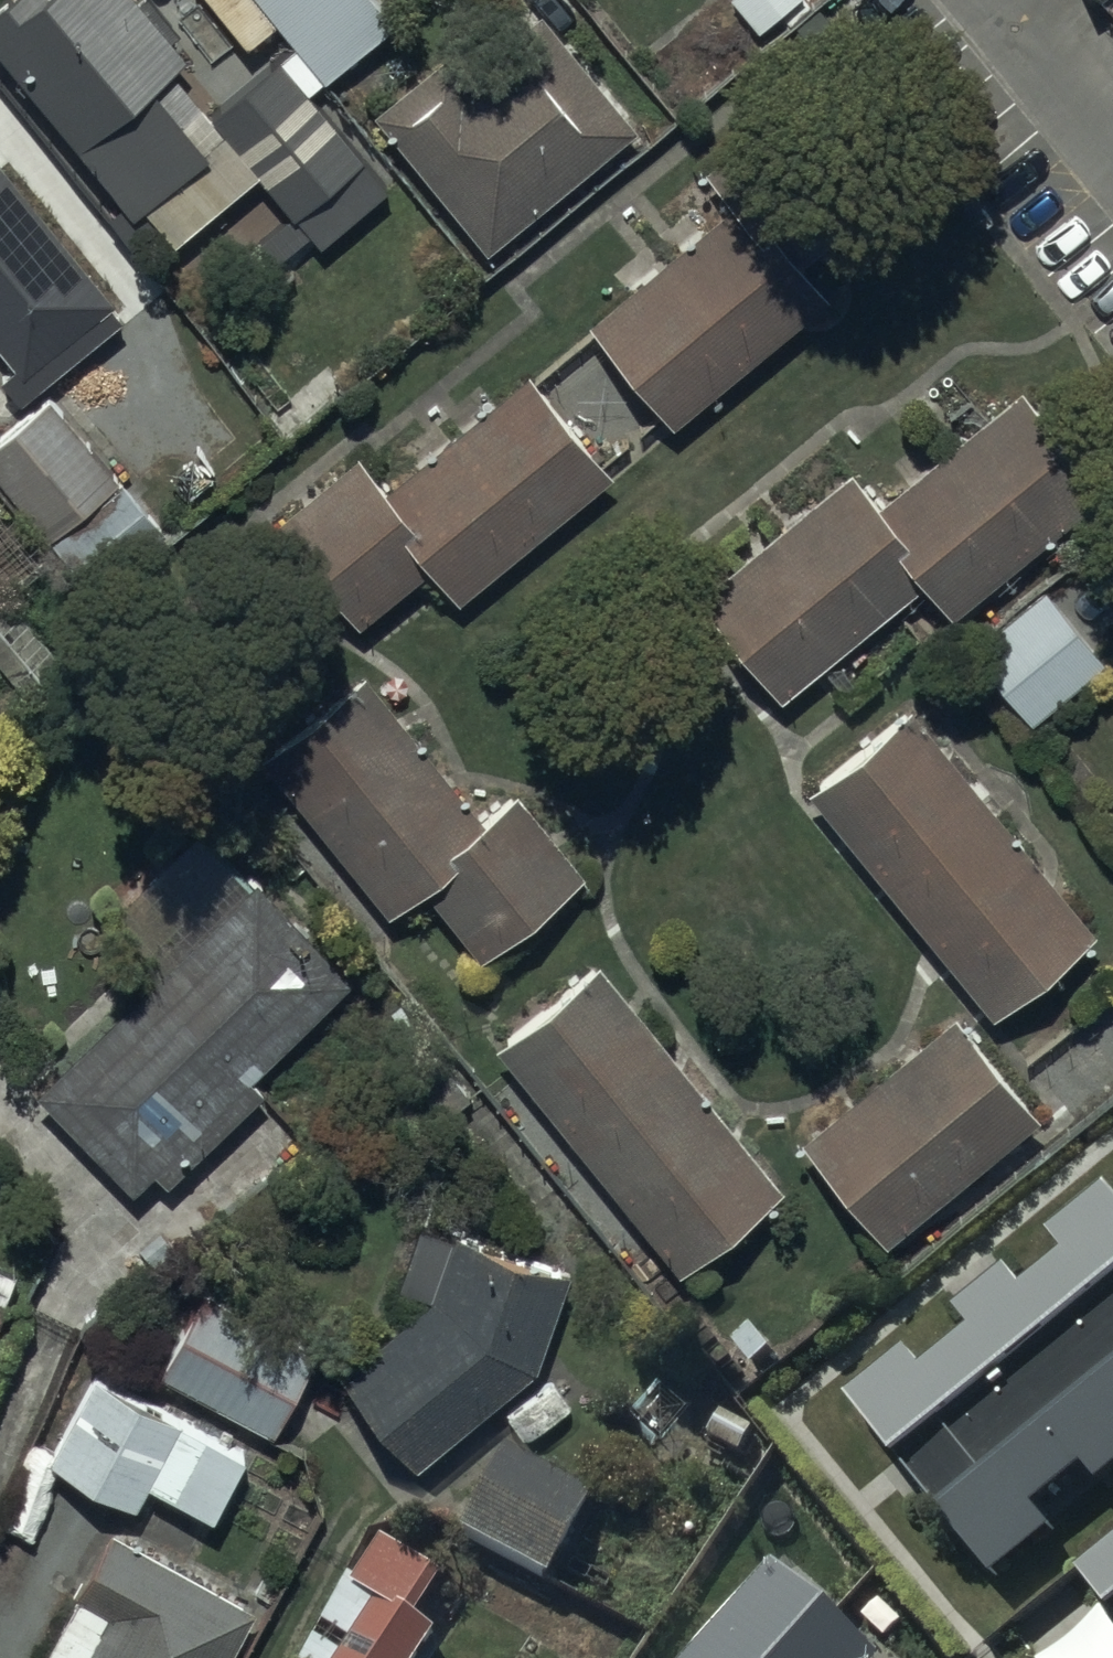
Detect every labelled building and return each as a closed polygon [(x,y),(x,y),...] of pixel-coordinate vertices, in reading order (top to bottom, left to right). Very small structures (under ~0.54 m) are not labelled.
[(172,240),(258,168),(292,210),(256,240),(272,260),(310,230),(318,240),(388,183),(309,86),(323,75),(393,19),(393,18),(378,0),(263,0),(294,39),(209,108),(170,59),(181,50),(141,0),(0,0),(0,45),(130,207),(140,200),(172,240)] [(370,106),(483,246),(635,124),(535,0),(502,0),(370,106)] [(14,363),(0,374),(0,376),(21,400),(125,313),(0,164),(0,345),(14,363)] [(739,191),(587,313),(670,417),(822,296),(739,191)] [(610,471),(524,366),(383,482),(353,445),(269,515),(357,622),(430,562),(458,596),(610,471)] [(1106,485),(1020,381),(879,497),(849,462),(694,590),(779,693),(922,575),(952,612),(1106,485)] [(48,393),(0,432),(0,475),(53,534),(121,474),(48,393)] [(1105,654),(1044,581),(967,645),(1029,718),(1105,654)] [(0,586),(0,660),(19,685),(55,657),(1,586),(0,586)] [(361,666),(258,748),(386,908),(419,881),(478,954),(584,870),(516,784),(479,814),(361,666)] [(908,700),(805,783),(989,1010),(1092,927),(908,700)] [(245,1073),(348,975),(252,875),(247,880),(193,824),(101,912),(158,973),(38,1088),(131,1185),(152,1165),(165,1178),(260,1088),(245,1073)] [(599,958),(497,1040),(677,1265),(779,1184),(599,958)] [(1037,1109),(952,1006),(797,1134),(882,1237),(1037,1109)] [(1055,1225),(1075,1249),(1029,1287),(1010,1264),(959,1305),(975,1325),(928,1363),(912,1343),(853,1390),(998,1568),(1056,1521),(1039,1500),(1093,1456),(1105,1471),(1112,1464),(1112,1178),(1055,1225)] [(535,1359),(567,1263),(453,1226),(449,1236),(418,1223),(395,1278),(429,1291),(337,1369),(414,1460),(535,1359)] [(13,1271),(0,1265),(0,1304),(13,1271)] [(270,1429),(311,1345),(198,1289),(156,1372),(270,1429)] [(244,1450),(92,1369),(47,1456),(133,1501),(146,1478),(211,1512),(244,1450)] [(591,1493),(505,1450),(463,1532),(549,1576),(591,1493)] [(109,1525),(37,1657),(224,1657),(254,1604),(109,1525)] [(429,1633),(410,1623),(439,1572),(378,1537),(368,1555),(359,1550),(297,1657),(414,1657),(429,1633)] [(1082,1563),(1112,1601),(1112,1538),(1082,1563)] [(919,1636),(890,1611),(875,1628),(829,1589),(770,1657),(895,1657),(919,1636)]
